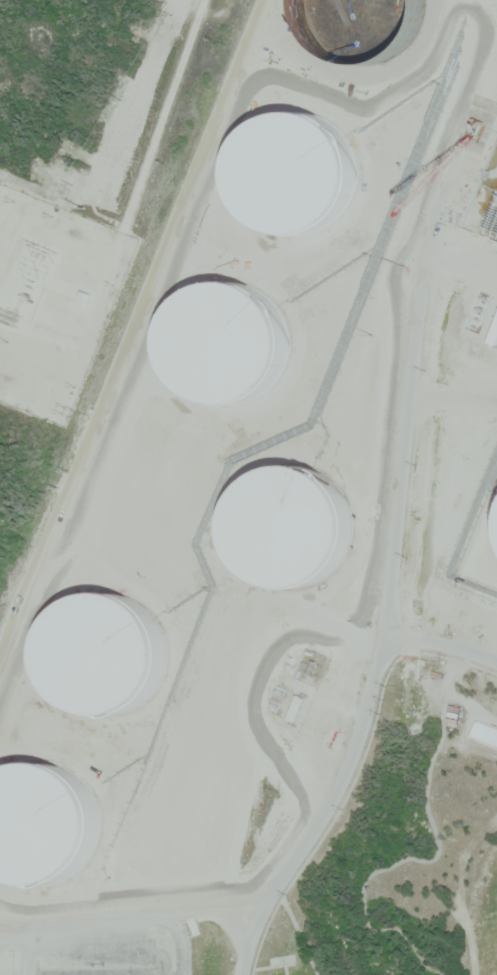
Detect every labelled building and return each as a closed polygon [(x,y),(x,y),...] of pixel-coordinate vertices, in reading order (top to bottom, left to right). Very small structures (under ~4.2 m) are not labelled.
[(27,793),(38,797),(58,749),(46,744),(27,793)] [(191,937),(200,933),(193,915),(184,918),(191,937)] [(13,950),(0,950),(0,974),(13,974),(13,950)]
